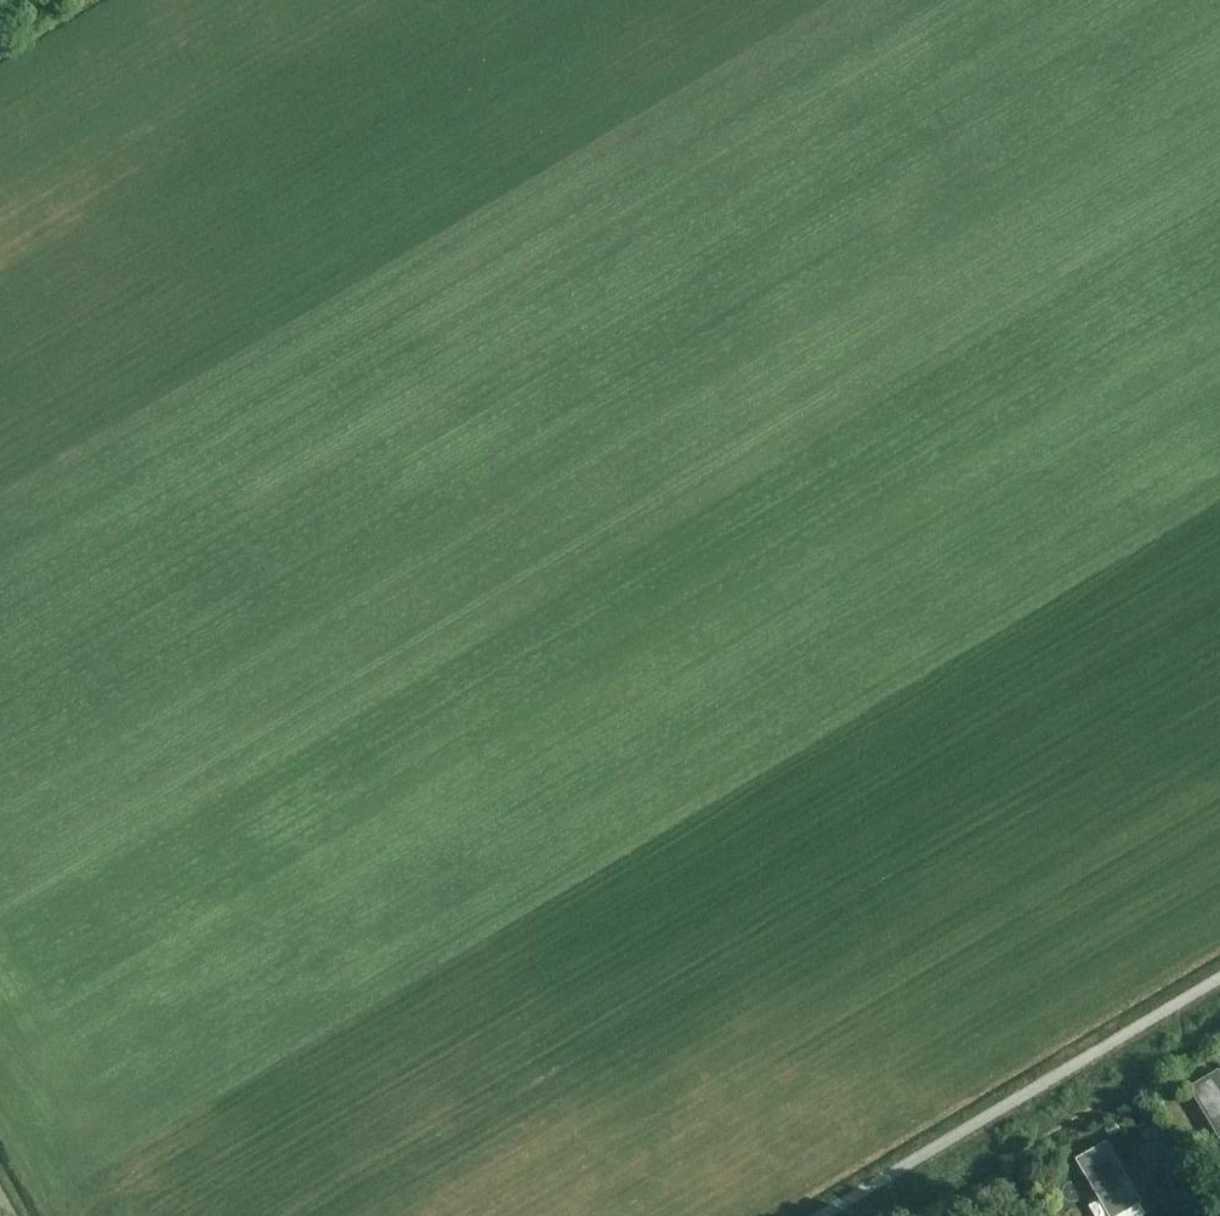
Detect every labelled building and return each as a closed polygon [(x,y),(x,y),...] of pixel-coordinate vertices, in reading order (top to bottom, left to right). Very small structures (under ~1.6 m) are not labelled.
[(1202,1106),(1219,1136),(1219,1095),(1202,1106)] [(1140,1204),(1113,1157),(1087,1173),(1112,1215),(1120,1215),(1140,1204)]
